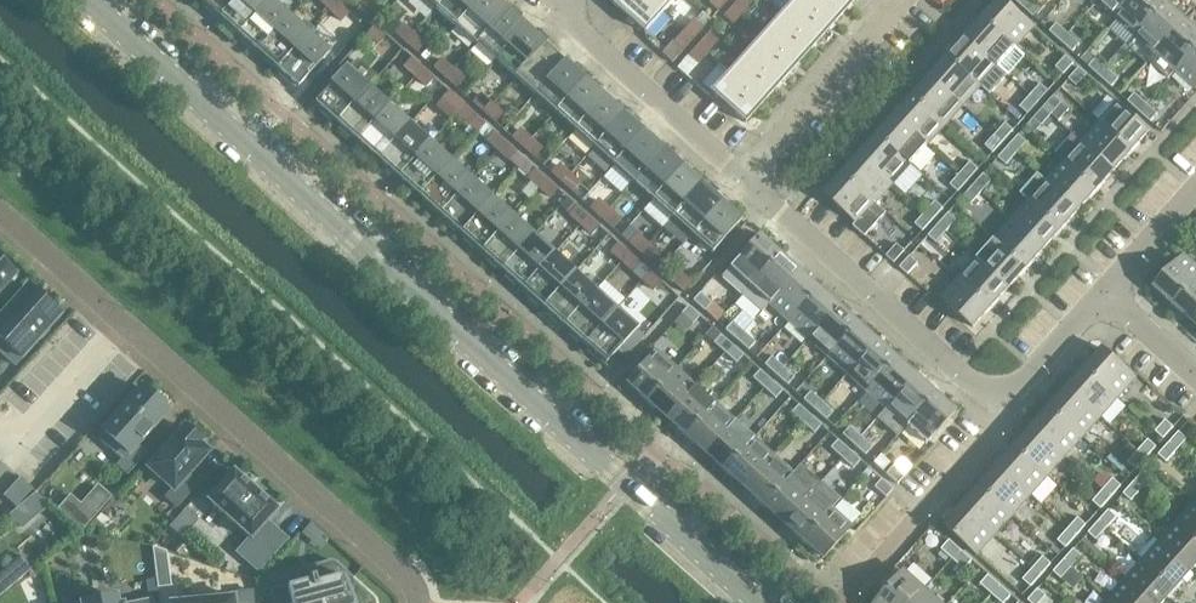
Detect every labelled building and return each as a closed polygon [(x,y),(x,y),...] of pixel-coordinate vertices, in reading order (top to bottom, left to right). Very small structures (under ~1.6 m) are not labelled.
[(218,16),(233,0),(200,0),(218,16)] [(218,16),(238,34),(268,0),(233,0),(218,16)] [(238,34),(257,51),(288,17),(270,0),(268,0),(238,34)] [(337,2),(336,0),(319,0),(330,10),(337,2)] [(435,9),(443,0),(426,0),(435,9)] [(435,9),(455,26),(478,0),(443,0),(435,9)] [(455,26),(474,44),(505,9),(495,0),(478,0),(455,26)] [(649,0),(611,0),(610,1),(644,32),(662,11),(649,0)] [(662,11),(672,0),(649,0),(662,11)] [(709,3),(717,11),(727,0),(712,0),(709,3)] [(741,11),(751,0),(737,0),(733,4),(741,11)] [(781,12),(815,43),(833,23),(807,0),(792,0),(781,12)] [(846,0),(807,0),(833,23),(850,4),(846,0)] [(1004,0),(1000,0),(984,18),(1015,47),(1034,26),(1004,0)] [(1022,6),(1034,16),(1041,8),(1032,0),(1028,0),(1022,6)] [(1098,0),(1118,18),(1133,0),(1098,0)] [(1118,18),(1137,35),(1166,3),(1162,0),(1133,0),(1118,18)] [(363,1),(356,10),(367,21),(375,13),(363,1)] [(341,21),(349,12),(337,2),(330,10),(341,21)] [(1166,3),(1137,35),(1157,53),(1185,21),(1166,3)] [(733,4),(723,16),(731,23),(741,11),(733,4)] [(505,9),(474,44),(475,44),(477,42),(496,59),(525,27),(505,9)] [(815,43),(781,12),(763,32),(798,63),(815,43)] [(288,17),(257,51),(277,69),(308,34),(288,17)] [(1015,47),(984,18),(966,38),(998,66),(1015,47)] [(695,20),(693,22),(684,31),(692,39),(703,27),(695,20)] [(1157,53),(1176,70),(1195,48),(1195,30),(1185,21),(1157,53)] [(1057,23),(1050,31),(1061,41),(1069,33),(1057,23)] [(379,43),(386,35),(374,24),(366,32),(379,43)] [(404,43),(412,34),(401,24),(393,32),(404,43)] [(525,27),(496,59),(515,76),(544,44),(525,27)] [(692,39),(684,31),(674,42),(682,50),(692,39)] [(716,39),(708,32),(698,43),(706,51),(716,39)] [(798,63),(763,32),(746,51),(780,82),(798,63)] [(1069,33),(1061,41),(1073,51),(1080,43),(1069,33)] [(308,34),(277,69),(296,86),(328,53),(308,34)] [(404,43),(416,53),(424,44),(412,34),(404,43)] [(998,66),(966,38),(949,57),(981,86),(989,94),(1007,74),(998,66)] [(706,51),(698,43),(688,54),(696,62),(706,51)] [(544,44),(515,76),(535,94),(564,62),(544,44)] [(1176,70),(1195,88),(1195,48),(1176,70)] [(780,82),(746,51),(728,71),(763,102),(780,82)] [(1074,62),(1066,55),(1056,67),(1064,74),(1074,62)] [(415,76),(422,67),(410,57),(403,65),(415,76)] [(981,86),(949,57),(931,77),(963,105),(981,86)] [(431,67),(455,88),(462,79),(439,58),(431,67)] [(1096,58),(1089,66),(1100,76),(1108,68),(1096,58)] [(564,62),(535,94),(554,112),(583,79),(564,62)] [(426,86),(433,77),(422,67),(415,76),(426,86)] [(1079,67),(1069,79),(1077,86),(1087,74),(1079,67)] [(315,103),(336,122),(367,87),(345,68),(315,103)] [(1108,68),(1100,76),(1112,86),(1119,78),(1108,68)] [(763,102),(728,71),(710,91),(744,122),(763,102)] [(963,105),(931,77),(914,96),(945,125),(963,105)] [(583,79),(554,112),(574,129),(603,97),(583,79)] [(1038,102),(1049,91),(1041,84),(1030,95),(1038,102)] [(367,87),(336,122),(357,140),(388,106),(367,87)] [(456,113),(463,104),(449,91),(436,106),(450,119),(456,112),(456,113)] [(1135,93),(1128,101),(1139,111),(1147,103),(1135,93)] [(478,94),(471,102),(494,123),(501,114),(478,94)] [(1038,102),(1030,95),(1020,106),(1028,114),(1038,102)] [(1044,107),(1052,114),(1062,103),(1054,95),(1044,107)] [(945,125),(914,96),(896,116),(928,144),(945,125)] [(603,97),(574,129),(594,147),(622,114),(603,97)] [(1118,102),(1100,122),(1132,151),(1150,131),(1118,102)] [(1147,103),(1139,111),(1151,121),(1158,113),(1147,103)] [(467,123),(475,114),(463,104),(456,113),(467,123)] [(388,106),(357,140),(377,159),(408,124),(388,106)] [(1044,107),(1034,118),(1042,126),(1052,114),(1044,107)] [(622,114),(594,147),(613,164),(642,132),(622,114)] [(928,144),(896,116),(879,135),(910,164),(928,144)] [(1100,122),(1082,142),(1114,170),(1132,151),(1100,122)] [(1003,141),(1014,130),(1006,123),(995,134),(1003,141)] [(408,124),(377,159),(398,177),(429,143),(408,124)] [(518,129),(510,137),(522,148),(530,139),(518,129)] [(497,150),(505,141),(493,131),(485,139),(497,150)] [(642,132),(613,164),(633,182),(662,149),(642,132)] [(1003,141),(995,134),(985,146),(993,153),(1003,141)] [(910,164),(879,135),(861,155),(893,183),(910,164)] [(1009,146),(1017,153),(1027,142),(1019,135),(1009,146)] [(1114,170),(1082,142),(1075,135),(1057,154),(1065,161),(1096,190),(1114,170)] [(530,139),(522,148),(533,158),(541,149),(530,139)] [(508,160),(516,151),(505,141),(497,150),(508,160)] [(429,143),(398,177),(418,196),(449,161),(429,143)] [(1009,146),(998,157),(1007,165),(1017,153),(1009,146)] [(662,149),(633,182),(652,199),(681,167),(662,149)] [(893,183),(861,155),(844,174),(875,203),(893,183)] [(449,161),(418,196),(439,214),(470,180),(449,161)] [(1065,161),(1047,181),(1079,209),(1096,190),(1065,161)] [(968,181),(979,169),(971,162),(960,173),(968,181)] [(557,164),(549,172),(561,183),(569,174),(557,164)] [(681,167),(652,199),(672,217),(693,194),(701,185),(681,167)] [(539,187),(546,179),(534,168),(527,176),(539,187)] [(968,181),(960,173),(950,184),(958,192),(968,181)] [(569,174),(561,183),(572,193),(580,184),(569,174)] [(875,203),(844,174),(826,195),(857,223),(875,203)] [(974,185),(982,192),(992,181),(984,174),(974,185)] [(550,197),(557,188),(546,179),(539,187),(550,197)] [(470,180),(439,214),(460,233),(491,198),(470,180)] [(1047,181),(1030,200),(1061,229),(1079,209),(1047,181)] [(701,185),(693,194),(672,217),(691,234),(693,233),(720,202),(701,185)] [(974,185),(964,196),(972,204),(982,192),(974,185)] [(491,198),(460,233),(481,252),(512,217),(491,198)] [(596,199),(588,207),(600,218),(608,209),(596,199)] [(1030,200),(1012,220),(1044,248),(1061,229),(1030,200)] [(933,220),(944,208),(936,201),(925,212),(933,220)] [(720,202),(693,233),(691,234),(712,253),(740,220),(720,202)] [(580,224),(587,215),(576,205),(568,213),(580,224)] [(608,209),(600,218),(611,228),(619,219),(608,209)] [(933,220),(925,212),(915,224),(923,231),(933,220)] [(939,224),(947,231),(957,220),(949,213),(939,224)] [(591,234),(598,226),(587,215),(580,224),(591,234)] [(512,217),(481,252),(501,270),(532,236),(512,217)] [(1012,220),(995,239),(1026,268),(1044,248),(1012,220)] [(939,224),(928,236),(936,243),(947,231),(939,224)] [(635,234),(627,242),(650,263),(658,254),(635,234)] [(532,236),(501,270),(522,289),(553,254),(532,236)] [(729,267),(749,285),(778,254),(758,236),(729,267)] [(995,239),(977,259),(1009,288),(1026,268),(995,239)] [(621,261),(628,252),(617,242),(609,250),(621,261)] [(898,242),(887,256),(895,263),(906,250),(898,242)] [(632,271),(640,262),(628,252),(621,261),(632,271)] [(553,254),(522,289),(542,307),(573,273),(553,254)] [(778,254),(749,285),(769,303),(797,271),(778,254)] [(1175,304),(1195,281),(1195,266),(1184,255),(1155,286),(1175,304)] [(900,267),(908,275),(918,263),(910,256),(900,267)] [(977,259),(960,278),(991,307),(1009,288),(977,259)] [(0,261),(0,292),(15,275),(0,261)] [(660,281),(649,270),(641,279),(653,289),(660,281)] [(797,271),(769,303),(788,320),(817,289),(797,271)] [(573,273),(542,307),(563,325),(594,291),(573,273)] [(678,273),(671,281),(683,292),(691,284),(678,273)] [(973,327),(991,307),(960,278),(941,299),(973,327)] [(1175,304),(1195,322),(1195,321),(1195,281),(1175,304)] [(15,365),(61,315),(28,286),(0,317),(0,339),(3,342),(0,346),(0,352),(15,365)] [(817,289),(788,320),(808,338),(836,306),(817,289)] [(594,291),(563,325),(584,344),(615,309),(594,291)] [(693,300),(704,310),(712,302),(700,292),(693,300)] [(688,305),(681,313),(693,323),(700,315),(688,305)] [(836,306),(808,338),(827,355),(856,324),(836,306)] [(615,309),(584,344),(605,363),(636,329),(615,309)] [(725,329),(748,349),(755,341),(733,321),(725,329)] [(856,324),(827,355),(847,373),(875,341),(856,324)] [(724,352),(731,344),(721,334),(714,342),(724,352)] [(875,341),(847,373),(866,390),(895,359),(875,341)] [(736,363),(744,355),(731,344),(724,352),(736,363)] [(1104,349),(1086,369),(1118,397),(1136,377),(1104,349)] [(626,382),(646,400),(675,368),(655,350),(626,382)] [(776,374),(783,366),(772,356),(764,364),(776,374)] [(895,359),(866,390),(886,408),(914,376),(895,359)] [(776,374),(787,385),(794,377),(783,366),(776,374)] [(675,368),(646,400),(665,417),(694,385),(675,368)] [(763,387),(770,379),(760,369),(753,377),(763,387)] [(1118,397),(1086,369),(1068,388),(1100,417),(1118,397)] [(914,376),(886,408),(905,425),(934,394),(914,376)] [(775,398),(783,390),(770,379),(763,387),(775,398)] [(694,385),(665,417),(685,435),(714,403),(694,385)] [(167,411),(141,388),(102,431),(104,433),(98,439),(121,459),(116,465),(127,475),(146,453),(137,445),(141,441),(142,442),(152,430),(151,429),(167,411)] [(1100,417),(1068,388),(1051,408),(1083,436),(1100,417)] [(814,409),(821,401),(810,391),(803,399),(814,409)] [(934,394),(905,425),(926,444),(954,412),(934,394)] [(814,409),(826,420),(833,411),(821,401),(814,409)] [(714,403),(685,435),(704,452),(733,420),(714,403)] [(802,422),(810,414),(799,404),(791,412),(802,422)] [(1083,436),(1051,408),(1033,427),(1065,456),(1083,436)] [(814,433),(821,425),(810,414),(802,422),(814,433)] [(733,420),(704,452),(724,470),(753,438),(733,420)] [(1163,439),(1174,427),(1166,420),(1155,431),(1163,439)] [(842,434),(865,455),(872,447),(850,426),(842,434)] [(1065,456),(1033,427),(1016,447),(1048,475),(1065,456)] [(165,497),(177,507),(197,484),(186,474),(206,452),(197,444),(200,440),(186,428),(150,468),(173,488),(165,497)] [(1187,439),(1179,432),(1169,443),(1177,450),(1187,439)] [(753,438),(724,470),(744,487),(772,456),(753,438)] [(1146,458),(1156,446),(1148,439),(1138,451),(1146,458)] [(853,468),(860,460),(838,440),(830,448),(853,468)] [(1177,450),(1169,443),(1159,455),(1167,462),(1177,450)] [(1048,475),(1016,447),(998,466),(1030,495),(1048,475)] [(1146,458),(1138,451),(1128,462),(1136,469),(1146,458)] [(772,456),(744,487),(763,505),(792,473),(772,456)] [(800,464),(792,473),(763,505),(783,522),(811,491),(820,482),(800,464)] [(893,465),(886,473),(897,484),(905,476),(893,465)] [(1030,495),(998,466),(981,486),(1013,515),(1030,495)] [(209,498),(207,500),(209,502),(210,502),(249,537),(249,538),(237,552),(258,571),(287,539),(273,526),(267,521),(275,512),(278,510),(275,508),(261,496),(261,495),(259,493),(259,494),(251,488),(252,487),(250,485),(249,486),(235,473),(236,473),(233,470),(231,473),(232,473),(209,498)] [(1152,478),(1144,471),(1134,482),(1142,489),(1152,478)] [(1111,497),(1121,486),(1113,478),(1103,490),(1111,497)] [(33,489),(22,479),(5,497),(16,507),(33,489)] [(874,487),(885,496),(886,497),(893,489),(881,479),(874,487)] [(1142,489),(1134,482),(1124,494),(1131,501),(1142,489)] [(1013,515),(981,486),(963,505),(995,534),(1013,515)] [(58,512),(83,533),(112,501),(99,489),(81,508),(69,498),(58,512)] [(1111,497),(1103,490),(1093,501),(1100,508),(1111,497)] [(811,491),(783,522),(802,540),(831,508),(811,491)] [(1195,502),(1178,522),(1195,538),(1195,503),(1195,502)] [(995,534),(963,505),(945,526),(977,554),(995,534)] [(831,508),(802,540),(823,558),(851,526),(831,508)] [(197,519),(185,509),(169,527),(180,537),(197,519)] [(1117,517),(1109,510),(1099,521),(1107,528),(1117,517)] [(1076,536),(1086,525),(1078,517),(1068,529),(1076,536)] [(1107,528),(1099,521),(1089,533),(1097,540),(1107,528)] [(1178,522),(1161,541),(1192,570),(1195,566),(1195,538),(1178,522)] [(1076,536),(1068,529),(1058,540),(1066,547),(1076,536)] [(954,558),(961,550),(950,540),(943,548),(954,558)] [(1192,570),(1161,541),(1143,561),(1175,589),(1192,570)] [(1082,556),(1074,549),(1064,560),(1072,567),(1082,556)] [(966,568),(973,560),(961,550),(954,558),(966,568)] [(21,555),(0,573),(0,596),(33,568),(21,555)] [(1041,575),(1051,563),(1043,556),(1033,568),(1041,575)] [(269,589),(273,602),(352,602),(352,601),(353,600),(346,582),(350,577),(351,578),(353,577),(334,561),(333,560),(330,560),(306,567),(311,585),(291,590),(289,584),(269,589)] [(1072,567),(1064,560),(1054,572),(1062,579),(1072,567)] [(1143,561),(1126,580),(1151,602),(1163,602),(1175,589),(1143,561)] [(1041,575),(1033,568),(1023,579),(1031,586),(1041,575)] [(925,591),(904,573),(877,602),(914,602),(925,591)] [(993,593),(1000,585),(989,575),(982,583),(993,593)] [(1126,580),(1108,600),(1112,602),(1151,602),(1126,580)] [(1012,595),(1000,585),(993,593),(1004,602),(1005,602),(1012,595)] [(1038,588),(1028,600),(1031,602),(1040,602),(1046,596),(1038,588)] [(252,591),(238,592),(238,597),(214,599),(214,595),(190,597),(190,601),(170,602),(253,602),(252,591)] [(914,602),(938,602),(925,591),(914,602)]
